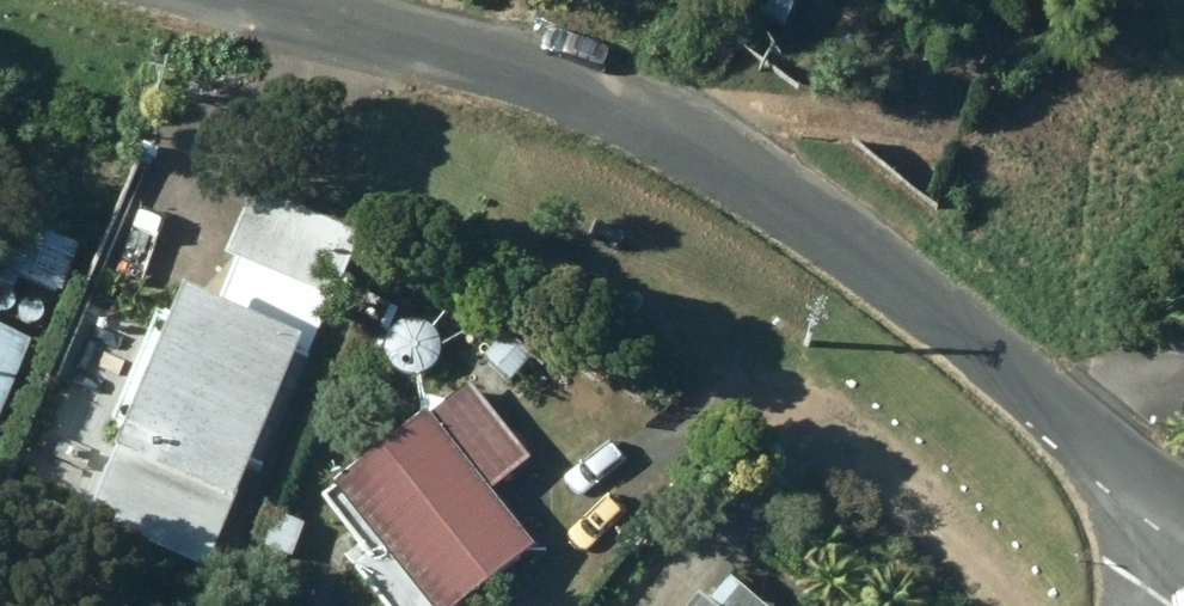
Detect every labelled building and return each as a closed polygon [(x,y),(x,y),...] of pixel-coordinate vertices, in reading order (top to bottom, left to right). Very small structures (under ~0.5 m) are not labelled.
[(175,287),(101,460),(114,465),(91,520),(200,566),(291,355),(308,362),(362,237),(249,188),(220,256),(236,263),(218,305),(175,287)] [(62,292),(84,246),(22,217),(0,261),(0,262),(62,292)] [(485,350),(515,376),(538,348),(509,324),(485,350)] [(29,338),(0,327),(0,410),(29,338)] [(388,605),(454,605),(539,542),(494,482),(530,454),(474,380),(433,411),(430,407),(330,482),(334,487),(324,495),(370,555),(357,565),(388,605)] [(744,581),(724,605),(774,605),(744,581)] [(702,589),(688,605),(722,605),(702,589)] [(271,597),(263,605),(281,605),(271,597)]
